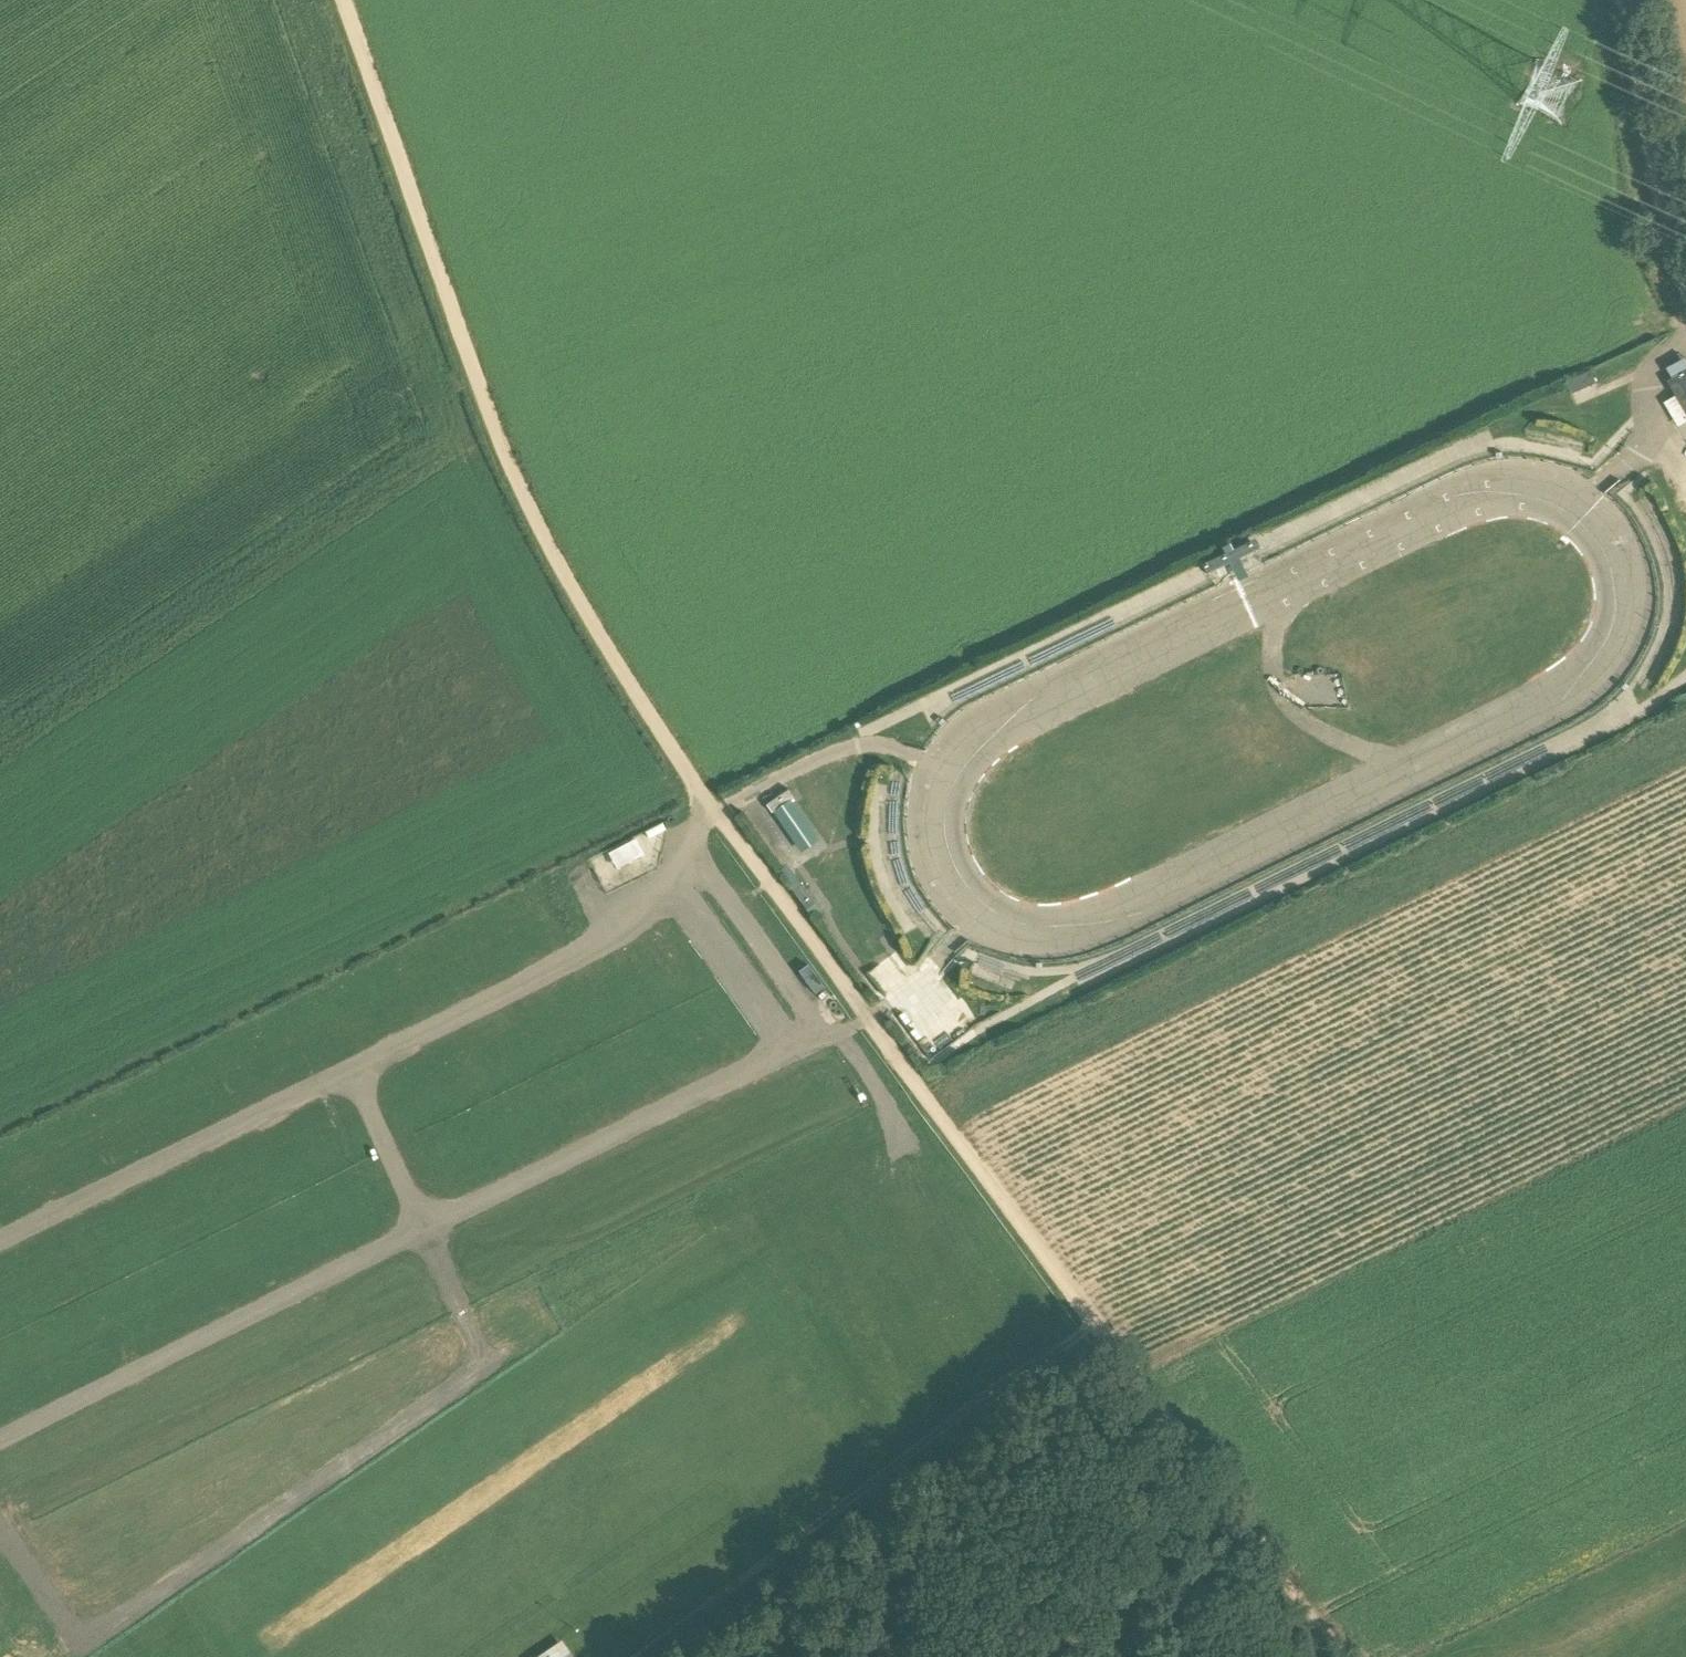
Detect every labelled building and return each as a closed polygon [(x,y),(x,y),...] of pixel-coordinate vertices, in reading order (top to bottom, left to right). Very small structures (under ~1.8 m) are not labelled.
[(1685,421),(1685,368),(1665,376),(1684,422),(1685,421)] [(1594,374),(1570,386),(1576,397),(1600,386),(1594,374)] [(773,811),(789,800),(790,799),(785,792),(768,804),(773,811)] [(794,798),(774,811),(804,853),(823,839),(794,798)] [(619,866),(647,853),(640,837),(611,849),(619,866)] [(605,890),(635,874),(629,864),(619,869),(608,848),(588,859),(605,890)] [(816,904),(800,882),(791,889),(807,910),(816,904)] [(813,963),(801,970),(815,994),(826,987),(813,963)] [(562,1641),(537,1656),(572,1656),(562,1641)]
